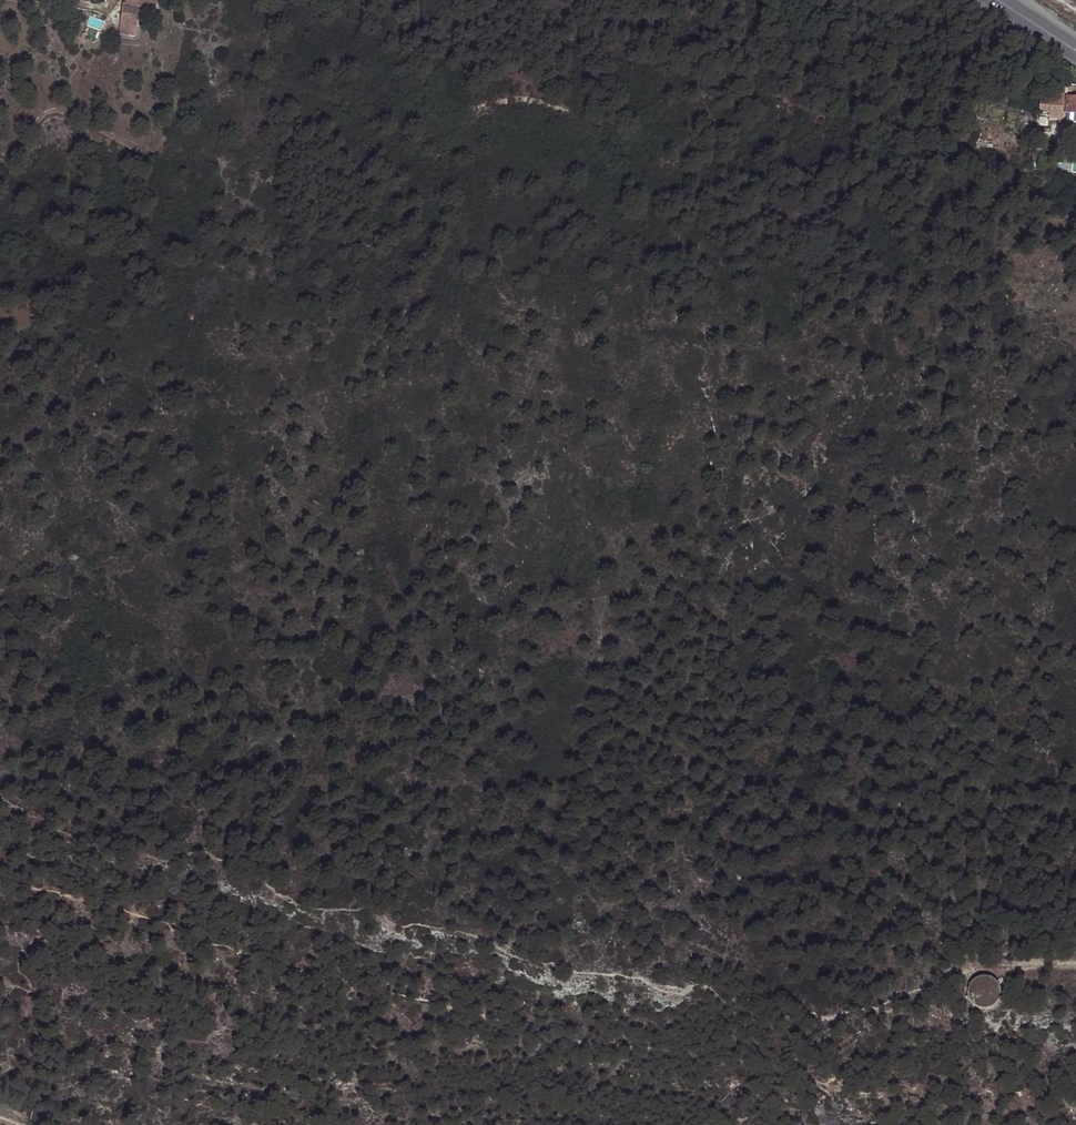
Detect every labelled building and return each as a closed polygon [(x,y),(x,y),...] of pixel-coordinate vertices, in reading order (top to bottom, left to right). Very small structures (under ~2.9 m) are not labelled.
[(162,6),(163,0),(133,0),(133,2),(129,2),(126,23),(144,25),(146,5),(162,6)] [(1010,32),(1020,38),(1022,34),(1013,28),(1010,32)] [(1065,123),(1075,124),(1075,90),(1042,87),(1040,113),(1065,115),(1065,123)] [(995,982),(993,980),(990,979),(987,977),(984,977),(981,977),(977,978),(974,979),(972,981),(970,984),(968,987),(967,990),(967,993),(968,996),(969,999),(971,1002),(973,1004),(976,1006),(979,1007),(981,1008),(984,1008),(987,1007),(989,1006),(992,1005),(994,1003),(996,1001),(997,998),(998,996),(998,993),(998,990),(997,987),(996,985),(995,982)]
